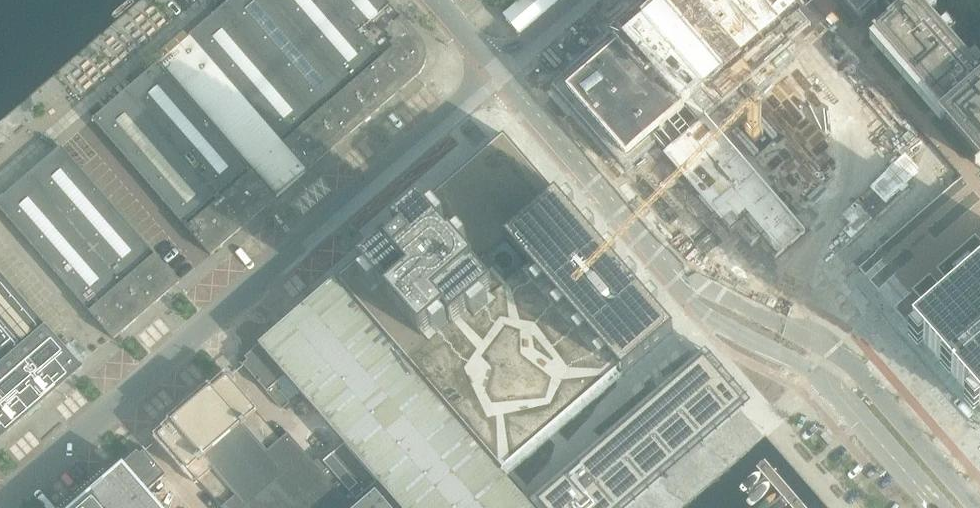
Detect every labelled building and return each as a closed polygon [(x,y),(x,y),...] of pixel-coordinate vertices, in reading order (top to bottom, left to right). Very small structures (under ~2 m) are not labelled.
[(343,85),(269,0),(231,0),(221,9),(311,113),(339,145),(371,117),(343,85)] [(375,57),(325,0),(269,0),(343,85),(371,117),(402,89),(375,57)] [(390,6),(391,5),(386,0),(325,0),(375,57),(402,89),(414,79),(419,74),(423,68),(425,62),(426,59),(426,56),(425,49),(423,43),(420,39),(402,18),(401,18),(390,6)] [(565,87),(627,158),(651,137),(731,229),(735,225),(752,244),(763,235),(779,254),(797,238),(811,254),(819,247),(844,277),(953,182),(795,0),(665,0),(565,87)] [(861,20),(878,5),(889,17),(872,32),(979,156),(979,73),(916,0),(909,0),(904,4),(900,0),(844,0),(861,20)] [(339,145),(311,113),(221,9),(189,36),(191,37),(308,172),(339,145)] [(191,37),(159,64),(276,199),(308,172),(191,37)] [(276,199),(159,64),(158,63),(125,91),(243,227),(276,199)] [(210,255),(243,227),(125,91),(92,120),(210,255)] [(423,205),(335,281),(410,368),(505,477),(619,379),(673,332),(558,200),(502,136),(423,205)] [(80,169),(61,147),(43,163),(79,205),(97,189),(80,169)] [(64,218),(79,205),(43,163),(0,200),(0,209),(114,339),(145,312),(64,218)] [(145,312),(179,283),(97,189),(79,205),(64,218),(145,312)] [(82,367),(0,272),(0,403),(17,423),(82,367)] [(913,330),(979,406),(979,272),(913,330)] [(335,281),(259,346),(285,376),(344,444),(377,482),(394,502),(400,507),(532,507),(505,477),(410,368),(335,281)] [(274,386),(285,376),(259,346),(245,358),(248,361),(243,365),(246,368),(282,409),(289,403),(274,386)] [(549,491),(564,507),(617,507),(660,471),(667,479),(668,478),(667,477),(700,448),(702,447),(703,448),(704,447),(703,445),(697,439),(730,411),(692,367),(592,455),(590,453),(588,454),(584,458),(580,461),(580,462),(573,468),(566,474),(568,475),(565,477),(549,491)] [(256,412),(256,410),(231,381),(227,377),(212,390),(211,388),(197,400),(202,405),(190,416),(185,410),(172,422),(173,423),(158,436),(162,440),(187,469),(188,469),(198,480),(222,507),(351,507),(287,434),(280,440),(256,412)] [(17,423),(0,403),(0,438),(17,423)] [(394,502),(389,507),(371,487),(377,482),(344,444),(323,462),(360,505),(357,507),(400,507),(394,502)] [(147,453),(144,451),(140,455),(137,452),(123,464),(147,491),(166,475),(147,453)] [(147,491),(123,464),(72,507),(161,507),(147,491)]
